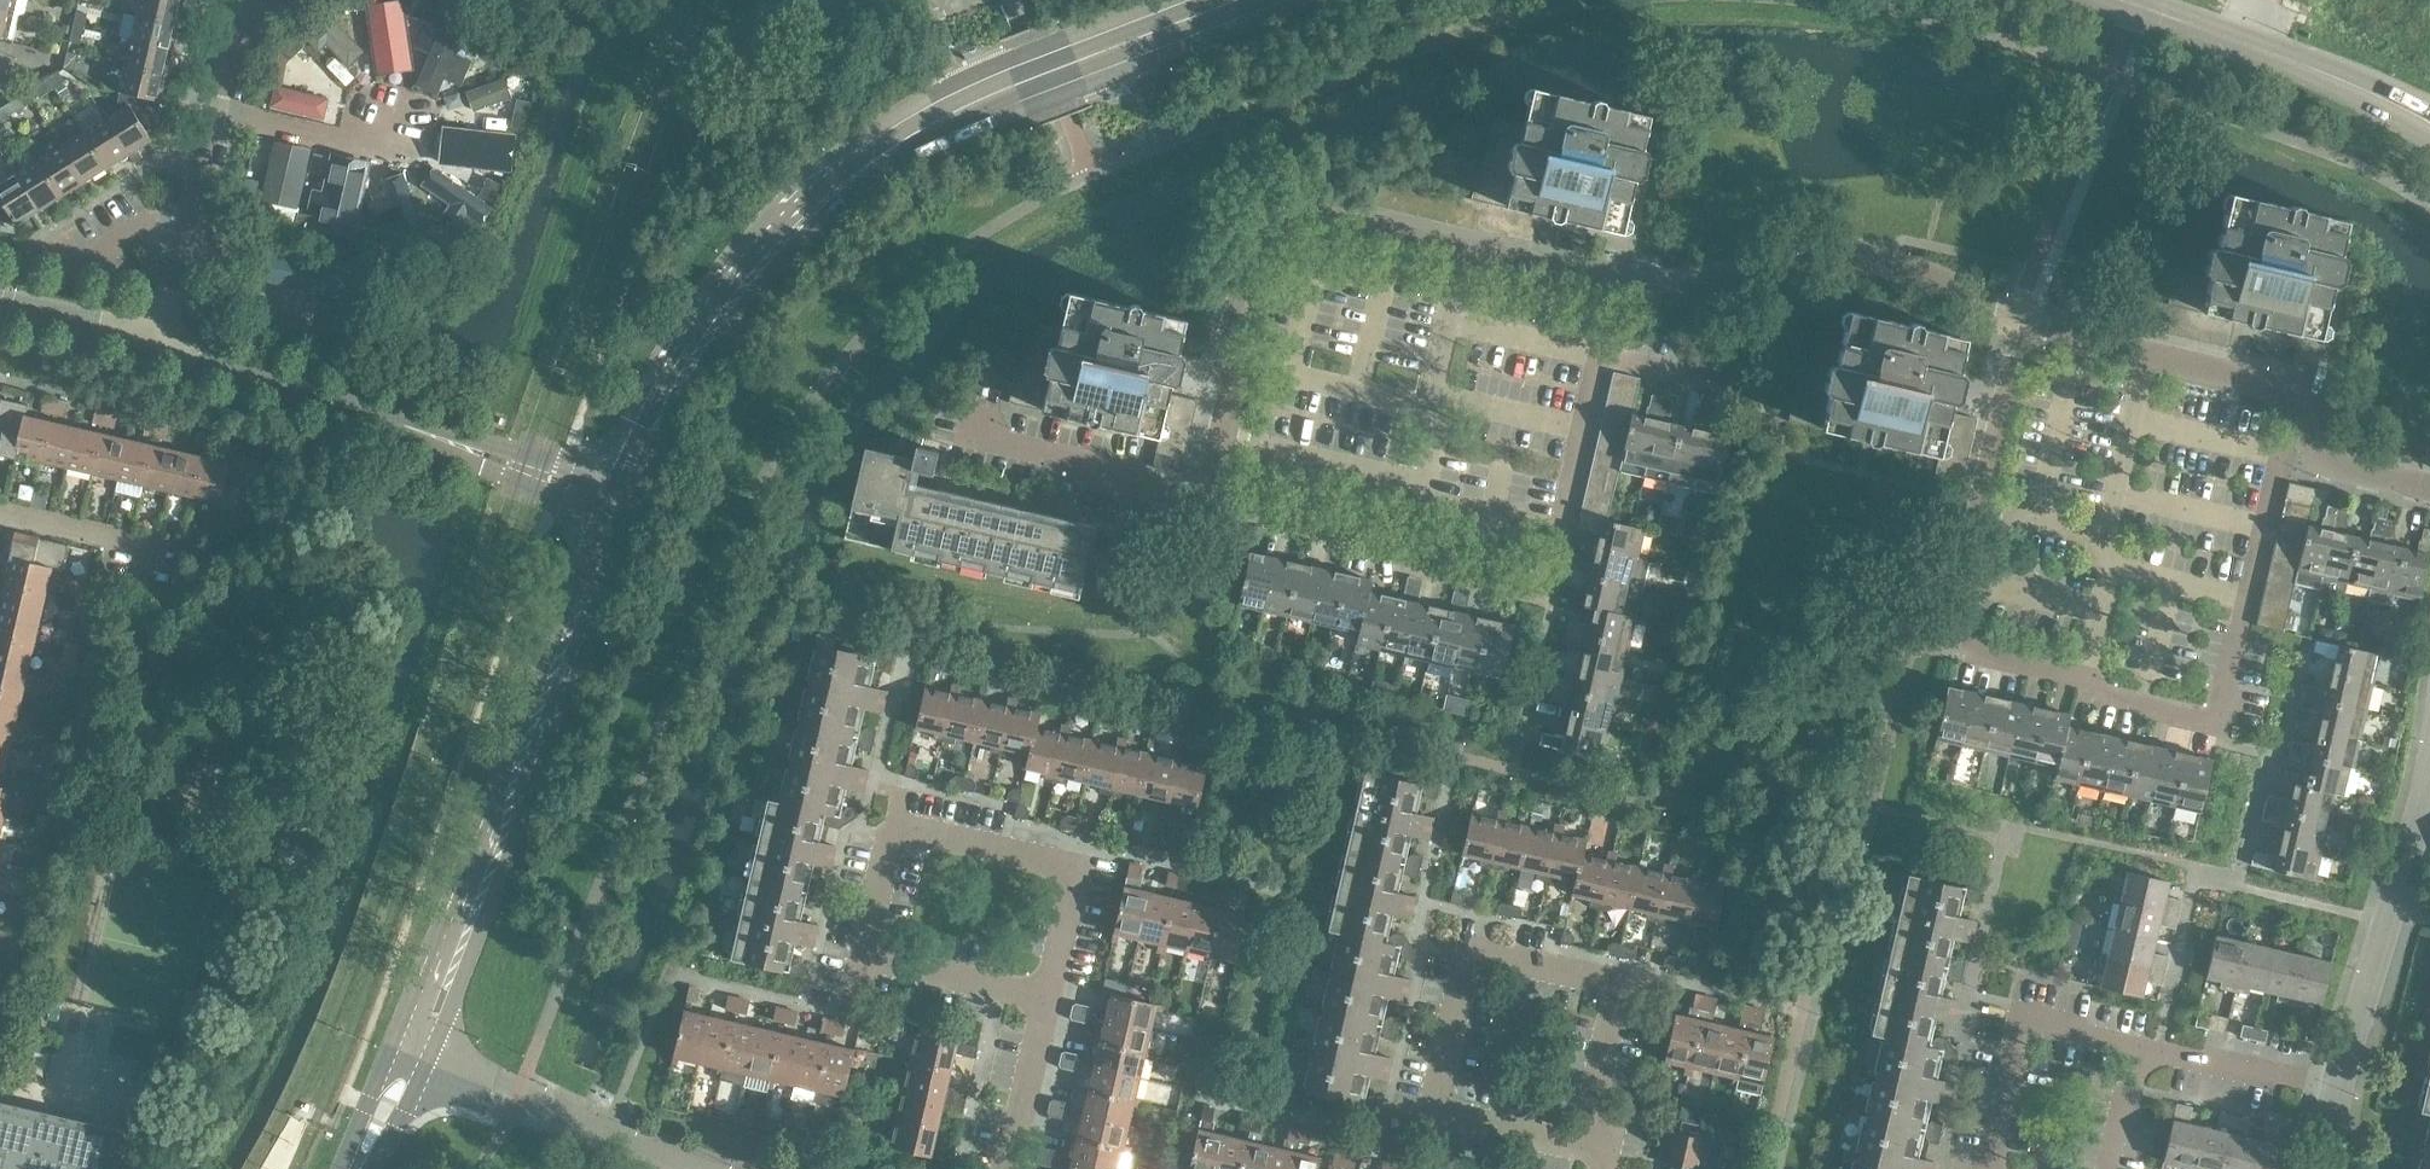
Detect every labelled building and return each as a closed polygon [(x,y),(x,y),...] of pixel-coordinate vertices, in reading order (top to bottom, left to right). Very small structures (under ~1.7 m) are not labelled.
[(23,0),(0,0),(0,9),(20,13),(23,0)] [(184,0),(141,0),(138,14),(178,23),(184,0)] [(363,0),(344,0),(345,11),(364,9),(363,0)] [(413,76),(403,3),(366,8),(377,82),(413,76)] [(439,26),(444,12),(417,3),(412,17),(439,26)] [(20,13),(0,9),(0,37),(13,40),(20,13)] [(77,11),(73,26),(84,29),(88,14),(77,11)] [(173,49),(178,23),(138,14),(132,40),(173,49)] [(468,31),(445,21),(415,88),(438,99),(468,31)] [(362,75),(321,24),(303,38),(345,89),(362,75)] [(63,25),(61,36),(69,38),(72,27),(63,25)] [(81,44),(84,29),(73,26),(70,41),(81,44)] [(295,35),(281,49),(291,59),(305,46),(295,35)] [(167,74),(173,49),(132,40),(126,65),(167,74)] [(506,70),(520,66),(514,48),(500,52),(506,70)] [(67,51),(66,55),(64,67),(74,70),(78,54),(67,51)] [(160,101),(167,74),(126,65),(120,92),(132,95),(160,101)] [(65,81),(59,71),(46,79),(52,89),(65,81)] [(528,91),(522,74),(465,95),(471,111),(528,91)] [(346,94),(276,77),(268,109),(338,126),(346,94)] [(52,89),(46,79),(33,88),(39,97),(52,89)] [(1491,115),(1472,199),(1481,201),(1495,204),(1509,207),(1524,211),(1538,214),(1549,216),(1551,220),(1558,222),(1561,219),(1622,234),(1634,179),(1638,180),(1639,179),(1642,177),(1644,169),(1642,166),(1642,165),(1646,162),(1647,155),(1645,152),(1645,150),(1641,150),(1649,116),(1642,114),(1612,107),(1605,105),(1603,101),(1596,100),(1593,102),(1532,88),(1524,122),(1491,115)] [(106,119),(128,154),(134,163),(143,157),(137,148),(152,139),(148,132),(154,129),(160,101),(132,95),(130,104),(106,119)] [(18,97),(5,105),(11,114),(24,106),(18,97)] [(517,99),(511,127),(525,130),(531,102),(517,99)] [(5,105),(0,108),(0,121),(11,114),(5,105)] [(106,167),(128,154),(106,119),(84,132),(106,167)] [(509,134),(440,131),(438,154),(508,158),(509,134)] [(84,181),(106,167),(84,132),(62,146),(84,181)] [(62,195),(84,181),(62,146),(40,160),(62,195)] [(307,156),(284,150),(275,186),(298,191),(307,156)] [(40,209),(62,195),(40,160),(18,174),(40,209)] [(368,168),(343,162),(328,230),(353,236),(368,168)] [(490,214),(435,168),(416,191),(470,238),(490,214)] [(40,209),(18,174),(0,185),(0,220),(6,221),(12,217),(16,224),(40,209)] [(487,177),(479,195),(492,201),(500,184),(487,177)] [(414,210),(405,180),(384,186),(388,199),(368,205),(373,222),(414,210)] [(2192,309),(2206,313),(2220,316),(2234,319),(2245,322),(2247,326),(2253,327),(2257,324),(2318,338),(2330,284),(2334,285),(2335,284),(2338,282),(2340,274),(2338,271),(2338,270),(2342,267),(2343,260),(2341,256),(2337,255),(2342,234),(2345,222),(2345,220),(2301,210),(2298,206),(2292,205),(2288,207),(2227,193),(2224,207),(2220,228),(2187,220),(2173,279),(2167,304),(2178,306),(2192,309)] [(1460,226),(1467,198),(1452,194),(1446,222),(1460,226)] [(1481,201),(1472,199),(1467,198),(1460,226),(1475,229),(1481,201)] [(244,214),(272,220),(275,206),(247,200),(244,214)] [(1489,232),(1495,204),(1481,201),(1475,229),(1489,232)] [(1503,236),(1509,207),(1495,204),(1489,232),(1503,236)] [(1517,239),(1524,211),(1509,207),(1503,236),(1517,239)] [(1532,242),(1538,214),(1524,211),(1517,239),(1532,242)] [(301,212),(297,226),(316,231),(320,216),(301,212)] [(443,223),(425,230),(430,243),(448,237),(443,223)] [(356,225),(353,239),(372,244),(375,230),(356,225)] [(266,244),(258,278),(339,296),(330,334),(364,342),(381,271),(266,244)] [(1009,402),(1086,420),(1089,424),(1095,425),(1099,423),(1160,437),(1163,423),(1166,408),(1170,394),(1172,381),(1187,319),(1156,312),(1069,292),(1065,310),(1061,326),(1028,319),(1009,402)] [(2157,331),(2163,303),(2149,300),(2143,328),(2157,331)] [(2171,334),(2178,306),(2167,304),(2163,303),(2157,331),(2171,334)] [(2185,338),(2192,309),(2178,306),(2171,334),(2185,338)] [(2200,341),(2206,313),(2192,309),(2185,338),(2200,341)] [(1878,442),(1939,456),(1942,441),(1945,427),(1949,412),(1951,402),(1955,403),(1955,402),(1959,399),(1961,392),(1958,388),(1958,387),(1962,385),(1964,378),(1961,374),(1962,374),(1958,373),(1963,352),(1966,338),(1848,311),(1840,345),(1807,337),(1788,421),(1821,429),(1865,439),(1868,443),(1874,445),(1878,442)] [(2213,344),(2220,316),(2206,313),(2200,341),(2213,344)] [(2228,348),(2234,319),(2220,316),(2213,344),(2228,348)] [(1613,372),(1610,387),(1636,393),(1640,378),(1613,372)] [(10,383),(7,393),(29,400),(32,390),(10,383)] [(1633,407),(1636,393),(1610,387),(1606,401),(1633,407)] [(1198,400),(1170,394),(1166,408),(1195,415),(1198,400)] [(1642,477),(1662,396),(1651,394),(1648,406),(1649,407),(1647,418),(1631,414),(1630,421),(1626,436),(1623,449),(1620,464),(1618,471),(1642,477)] [(53,413),(56,398),(46,395),(42,410),(53,413)] [(1667,482),(1680,426),(1666,422),(1668,411),(1670,412),(1673,399),(1662,396),(1642,477),(1667,482)] [(67,400),(56,398),(53,413),(63,415),(67,400)] [(26,416),(29,405),(1,399),(0,405),(0,455),(17,459),(17,456),(16,456),(25,415),(26,416)] [(1630,421),(1631,414),(1633,407),(1606,401),(1603,415),(1630,421)] [(1691,488),(1710,407),(1699,405),(1696,418),(1697,418),(1695,429),(1680,426),(1667,482),(1691,488)] [(104,425),(107,409),(96,407),(93,422),(104,425)] [(1721,410),(1710,407),(1691,488),(1716,494),(1729,437),(1714,434),(1717,423),(1721,410)] [(1191,430),(1195,415),(1166,408),(1163,423),(1191,430)] [(118,412),(107,409),(104,425),(114,427),(118,412)] [(1977,419),(1949,412),(1945,427),(1974,433),(1977,419)] [(41,462),(51,421),(26,416),(25,415),(16,456),(17,456),(41,462)] [(1626,436),(1630,421),(1603,415),(1600,429),(1626,436)] [(154,436),(158,421),(147,419),(144,434),(154,436)] [(67,467),(76,427),(51,421),(41,462),(67,467)] [(169,424),(158,421),(154,436),(165,439),(169,424)] [(1188,445),(1191,430),(1163,423),(1160,437),(1159,438),(1188,445)] [(92,473),(102,433),(76,427),(67,467),(92,473)] [(1970,448),(1974,433),(1945,427),(1942,441),(1970,448)] [(1623,449),(1626,436),(1600,429),(1597,443),(1623,449)] [(205,448),(209,433),(198,431),(195,446),(205,448)] [(118,479),(127,439),(102,433),(92,473),(118,479)] [(219,436),(209,433),(205,448),(216,451),(219,436)] [(1184,460),(1188,445),(1159,438),(1156,453),(1184,460)] [(143,485),(152,445),(127,439),(118,479),(143,485)] [(1967,462),(1970,448),(1942,441),(1939,456),(1967,462)] [(1620,464),(1623,449),(1597,443),(1593,457),(1620,464)] [(169,491),(178,451),(152,445),(143,485),(169,491)] [(1095,525),(930,487),(939,451),(916,446),(913,458),(865,447),(844,538),(911,553),(910,559),(938,566),(940,560),(958,564),(956,570),(985,577),(987,571),(1004,575),(1003,581),(1032,588),(1033,582),(1051,586),(1049,592),(1079,598),(1080,592),(1094,532),(1095,525)] [(194,497),(203,457),(178,451),(169,491),(194,497)] [(228,462),(229,463),(219,503),(218,503),(217,505),(245,512),(251,487),(250,487),(251,482),(252,482),(257,458),(230,452),(228,462)] [(323,456),(309,453),(306,470),(319,474),(323,456)] [(1181,473),(1184,460),(1156,453),(1153,467),(1181,473)] [(1964,476),(1967,462),(1939,456),(1936,470),(1964,476)] [(229,463),(228,462),(203,457),(194,497),(218,503),(219,503),(229,463)] [(1617,478),(1618,471),(1620,464),(1593,457),(1590,472),(1617,478)] [(1960,492),(1964,476),(1936,470),(1932,485),(1960,492)] [(1613,492),(1617,478),(1590,472),(1587,486),(1613,492)] [(2289,482),(2285,497),(2312,504),(2316,489),(2289,482)] [(21,484),(17,498),(32,501),(35,491),(36,487),(21,484)] [(1610,506),(1613,492),(1587,486),(1583,500),(1610,506)] [(32,501),(31,506),(45,509),(49,494),(35,491),(32,501)] [(2309,518),(2312,504),(2285,497),(2282,511),(2309,518)] [(1607,521),(1610,506),(1583,500),(1580,514),(1607,521)] [(2321,577),(2337,508),(2327,506),(2324,518),(2325,518),(2323,530),(2307,526),(2306,532),(2303,546),(2299,560),(2296,574),(2294,583),(2319,589),(2321,577)] [(2346,583),(2356,537),(2342,534),(2345,523),(2346,523),(2348,511),(2337,508),(2321,577),(2346,583)] [(2307,526),(2309,518),(2282,511),(2279,526),(2306,532),(2307,526)] [(1652,531),(1607,521),(1580,514),(1577,528),(1589,531),(1590,530),(1601,532),(1597,549),(1637,558),(1644,531),(1651,533),(1652,531)] [(2370,588),(2386,519),(2375,517),(2372,529),(2374,529),(2371,541),(2356,537),(2346,583),(2370,588)] [(1660,518),(1657,531),(1670,534),(1673,521),(1660,518)] [(2394,594),(2405,548),(2390,545),(2393,533),(2394,534),(2396,522),(2386,519),(2370,588),(2367,600),(2392,606),(2394,594)] [(1684,522),(1681,537),(1696,540),(1700,526),(1684,522)] [(2303,546),(2306,532),(2279,526),(2275,540),(2303,546)] [(2405,548),(2394,594),(2419,600),(2429,551),(2429,529),(2423,528),(2421,540),(2422,540),(2419,551),(2405,548)] [(9,560),(12,560),(12,559),(52,568),(52,569),(63,572),(69,544),(45,539),(44,540),(40,539),(40,538),(15,532),(9,560)] [(2299,560),(2303,546),(2275,540),(2272,554),(2299,560)] [(1649,561),(1637,558),(1597,549),(1593,565),(1582,563),(1582,562),(1570,559),(1567,572),(1642,589),(1649,561)] [(1263,610),(1276,556),(1275,556),(1274,558),(1250,552),(1238,604),(1263,610)] [(2296,574),(2299,560),(2272,554),(2269,568),(2296,574)] [(1287,615),(1299,563),(1276,558),(1276,556),(1263,610),(1287,615)] [(46,594),(52,569),(52,568),(12,559),(12,560),(6,584),(46,594)] [(1311,621),(1324,567),(1323,567),(1323,569),(1299,563),(1287,615),(1311,621)] [(1335,627),(1347,575),(1324,569),(1324,567),(1311,621),(1335,627)] [(2294,583),(2296,574),(2269,568),(2266,582),(2293,588),(2294,583)] [(1636,617),(1642,589),(1567,572),(1564,584),(1576,587),(1576,586),(1588,589),(1584,605),(1624,614),(1636,617)] [(1372,581),(1347,575),(1335,627),(1359,632),(1356,643),(1358,644),(1370,592),(1372,581)] [(2289,602),(2293,588),(2266,582),(2263,596),(2289,602)] [(40,619),(46,594),(6,584),(0,610),(40,619)] [(1683,585),(1681,596),(1692,599),(1695,588),(1683,585)] [(91,604),(93,593),(78,590),(76,600),(91,604)] [(1381,649),(1393,597),(1370,592),(1358,644),(1381,649)] [(2287,614),(2289,602),(2263,596),(2259,610),(2286,616),(2287,614)] [(1405,654),(1417,601),(1416,603),(1402,599),(1393,597),(1381,649),(1405,654)] [(88,615),(91,604),(76,600),(73,611),(88,615)] [(1429,660),(1441,608),(1417,603),(1418,601),(1417,601),(1405,654),(1429,660)] [(1636,617),(1624,614),(1584,605),(1584,606),(1595,609),(1591,625),(1580,623),(1580,621),(1568,618),(1565,632),(1629,647),(1636,617)] [(1453,666),(1465,613),(1465,612),(1464,614),(1450,611),(1441,608),(1429,660),(1453,666)] [(40,619),(0,610),(0,637),(34,645),(40,619)] [(2283,632),(2286,616),(2259,610),(2256,626),(2283,632)] [(1477,671),(1489,620),(1465,614),(1466,613),(1465,613),(1453,666),(1477,671)] [(2286,616),(2283,632),(2299,636),(2303,617),(2287,614),(2286,616)] [(1514,625),(1489,620),(1477,671),(1502,677),(1514,625)] [(895,652),(890,644),(837,631),(833,647),(819,643),(800,723),(852,735),(874,740),(877,729),(867,727),(860,731),(865,708),(882,712),(887,691),(870,686),(876,663),(880,670),(890,673),(895,652)] [(1622,675),(1629,647),(1565,632),(1562,644),(1574,647),(1575,646),(1586,649),(1582,666),(1622,675)] [(34,645),(0,637),(0,663),(29,670),(34,645)] [(2336,657),(2332,675),(2372,684),(2379,654),(2315,639),(2312,653),(2324,656),(2325,655),(2336,657)] [(66,641),(64,651),(79,655),(81,644),(66,641)] [(1670,654),(1678,656),(1680,644),(1673,643),(1670,654)] [(76,665),(79,655),(64,651),(61,662),(76,665)] [(1667,669),(1674,671),(1677,659),(1670,658),(1667,669)] [(29,670),(0,663),(0,690),(23,695),(29,670)] [(1616,703),(1622,675),(1582,666),(1578,682),(1567,679),(1567,678),(1555,675),(1552,688),(1616,703)] [(2366,713),(2372,684),(2332,675),(2328,690),(2317,688),(2317,687),(2305,684),(2302,697),(2366,713)] [(1373,678),(1369,692),(1394,698),(1398,684),(1373,678)] [(944,741),(957,685),(952,684),(950,692),(925,686),(916,727),(935,732),(940,741),(944,741)] [(974,740),(983,700),(960,694),(961,686),(957,685),(944,741),(948,742),(958,736),(974,740)] [(1960,744),(1972,691),(1972,690),(1972,692),(1947,686),(1936,738),(1960,744)] [(1609,731),(1616,703),(1552,688),(1549,700),(1561,703),(1562,702),(1573,705),(1569,722),(1609,731)] [(23,695),(0,690),(0,717),(17,721),(23,695)] [(67,706),(70,695),(54,691),(52,702),(67,706)] [(1984,749),(1996,698),(1973,692),(1973,691),(1972,691),(1960,744),(1984,749)] [(1458,696),(1455,713),(1466,716),(1470,699),(1458,696)] [(1000,754),(1013,698),(1008,697),(1007,705),(983,700),(974,740),(991,744),(996,753),(1000,754)] [(2359,741),(2366,713),(2302,697),(2299,709),(2311,712),(2312,711),(2323,714),(2319,731),(2359,741)] [(1018,700),(1013,698),(1000,754),(1003,755),(1014,749),(1028,753),(1035,726),(1037,727),(1041,713),(1016,707),(1018,700)] [(2008,755),(2021,702),(2020,701),(2020,703),(1996,698),(1984,749),(2008,755)] [(65,716),(67,706),(52,702),(49,713),(65,716)] [(2032,761),(2044,709),(2021,703),(2021,702),(2008,755),(2032,761)] [(2070,714),(2044,709),(2032,761),(2033,761),(2056,766),(2053,778),(2055,778),(2067,726),(2070,714)] [(1647,711),(1643,728),(1662,733),(1666,715),(1647,711)] [(17,721),(0,717),(0,744),(11,746),(17,721)] [(1603,758),(1609,731),(1569,722),(1565,738),(1554,735),(1554,734),(1542,731),(1539,745),(1611,762),(1611,760),(1603,758)] [(874,740),(852,735),(800,723),(782,802),(782,803),(819,812),(833,815),(853,819),(856,817),(858,808),(848,806),(842,810),(847,787),(864,791),(869,769),(853,765),(858,742),(862,749),(872,751),(874,740)] [(1053,782),(1066,726),(1061,724),(1060,732),(1037,727),(1035,726),(1028,753),(1025,767),(1044,772),(1042,779),(1053,782)] [(1083,781),(1093,740),(1069,734),(1071,727),(1066,726),(1053,782),(1064,784),(1066,776),(1083,781)] [(2078,783),(2090,731),(2081,729),(2067,726),(2055,778),(2078,783)] [(2102,789),(2114,735),(2114,736),(2100,733),(2090,731),(2078,783),(2102,789)] [(2352,769),(2359,741),(2319,731),(2315,747),(2304,744),(2304,743),(2291,740),(2288,754),(2352,769)] [(2126,794),(2138,742),(2115,737),(2115,735),(2114,735),(2102,789),(2126,794)] [(2384,735),(2381,746),(2394,749),(2396,738),(2384,735)] [(1110,795),(1123,739),(1118,738),(1116,746),(1093,740),(1083,781),(1101,785),(1099,792),(1110,795)] [(1140,794),(1149,753),(1126,748),(1128,740),(1123,739),(1110,795),(1120,797),(1122,790),(1140,794)] [(43,742),(40,751),(40,753),(55,756),(58,746),(43,742)] [(2150,800),(2162,746),(2162,747),(2138,742),(2126,794),(2150,800)] [(11,746),(0,744),(0,772),(5,773),(11,746)] [(2174,805),(2186,754),(2163,748),(2163,746),(2162,746),(2150,800),(2174,805)] [(1166,808),(1179,752),(1175,751),(1173,759),(1149,753),(1140,794),(1157,798),(1155,805),(1166,808)] [(1184,753),(1179,752),(1166,808),(1177,810),(1179,803),(1197,807),(1207,767),(1182,761),(1184,753)] [(53,767),(55,756),(40,753),(38,763),(53,767)] [(2211,760),(2186,754),(2174,805),(2200,811),(2211,760)] [(2346,797),(2352,769),(2288,754),(2286,766),(2298,769),(2298,768),(2310,770),(2306,787),(2295,784),(2294,785),(2334,794),(2346,797)] [(916,765),(907,763),(904,775),(916,778),(918,769),(916,765)] [(1433,817),(1416,813),(1421,790),(1425,797),(1436,799),(1438,787),(1364,770),(1362,781),(1346,850),(1397,862),(1404,864),(1420,867),(1422,856),(1413,854),(1406,858),(1411,835),(1428,839),(1433,817)] [(962,789),(965,776),(957,774),(952,777),(950,786),(962,789)] [(973,778),(965,776),(962,789),(974,791),(976,783),(973,778)] [(2328,822),(2334,794),(2294,785),(2291,801),(2279,799),(2279,798),(2267,795),(2264,807),(2328,822)] [(11,789),(0,786),(0,814),(5,815),(11,789)] [(1010,791),(1008,798),(1008,799),(1019,802),(1022,790),(1013,788),(1010,791)] [(833,815),(819,812),(782,803),(782,802),(767,798),(748,878),(800,890),(807,892),(823,895),(825,884),(816,882),(808,887),(814,863),(831,867),(836,845),(819,841),(824,818),(829,825),(839,828),(853,819),(833,815)] [(1015,816),(1027,819),(1029,810),(1026,805),(1018,804),(1015,816)] [(2321,851),(2328,822),(2264,807),(2261,820),(2273,823),(2274,822),(2285,825),(2281,841),(2321,851)] [(1489,868),(1502,812),(1497,811),(1495,819),(1470,813),(1461,854),(1480,858),(1478,866),(1489,868)] [(38,812),(35,822),(39,823),(49,825),(50,825),(52,816),(38,812)] [(1519,867),(1528,826),(1505,821),(1506,813),(1502,812),(1489,868),(1500,871),(1501,863),(1519,867)] [(2079,813),(2077,821),(2094,825),(2096,817),(2079,813)] [(1072,829),(1075,817),(1066,815),(1062,818),(1060,826),(1072,829)] [(1083,819),(1075,817),(1072,829),(1084,832),(1086,823),(1083,819)] [(1546,882),(1559,826),(1554,824),(1552,832),(1528,826),(1519,867),(1536,871),(1535,879),(1546,882)] [(1575,880),(1581,853),(1583,854),(1586,840),(1562,834),(1563,827),(1559,826),(1546,882),(1556,885),(1558,876),(1575,880)] [(1128,842),(1131,830),(1123,828),(1119,831),(1117,840),(1128,842)] [(1139,832),(1131,830),(1128,842),(1140,845),(1142,836),(1139,832)] [(1174,853),(1186,856),(1189,843),(1180,841),(1176,845),(1174,853)] [(2315,878),(2321,851),(2281,841),(2277,858),(2266,855),(2266,854),(2254,851),(2251,865),(2323,882),(2323,881),(2315,878)] [(1404,864),(1397,862),(1346,850),(1327,930),(1341,933),(1393,946),(1393,945),(1400,946),(1400,948),(1415,952),(1404,936),(1404,935),(1394,933),(1387,937),(1392,914),(1409,918),(1414,897),(1397,893),(1403,869),(1407,876),(1417,878),(1420,867),(1404,864)] [(1598,909),(1611,852),(1607,851),(1605,859),(1583,854),(1581,853),(1575,880),(1571,894),(1589,899),(1587,906),(1598,909)] [(1628,908),(1638,866),(1615,861),(1617,854),(1611,852),(1598,909),(1610,911),(1612,904),(1628,908)] [(1139,879),(1142,866),(1130,863),(1127,876),(1139,879)] [(1655,922),(1668,866),(1664,864),(1662,872),(1638,866),(1628,908),(1646,912),(1644,919),(1655,922)] [(1685,921),(1694,880),(1671,875),(1673,867),(1668,866),(1655,922),(1666,924),(1668,917),(1685,921)] [(1176,887),(1179,874),(1168,872),(1165,885),(1176,887)] [(2164,899),(2168,881),(2127,872),(2121,898),(2114,897),(2114,900),(2179,915),(2182,900),(2171,898),(2171,901),(2164,899)] [(1190,877),(1179,874),(1176,887),(1187,890),(1190,877)] [(1908,874),(1889,954),(1941,966),(1964,971),(1966,960),(1956,958),(1949,962),(1954,939),(1971,943),(1976,922),(1959,918),(1965,894),(1969,901),(1979,903),(1982,891),(1908,874)] [(807,892),(800,890),(748,878),(730,958),(804,975),(807,963),(797,961),(790,965),(795,942),(812,946),(817,925),(800,921),(806,897),(810,904),(820,906),(823,895),(807,892)] [(1718,886),(1694,880),(1685,921),(1703,925),(1701,933),(1713,935),(1726,879),(1720,878),(1718,886)] [(1224,899),(1227,885),(1217,883),(1213,896),(1224,899)] [(1238,888),(1227,885),(1224,899),(1235,901),(1238,888)] [(1138,939),(1149,892),(1125,886),(1112,940),(1117,942),(1119,934),(1138,939)] [(1462,892),(1453,890),(1450,903),(1462,906),(1464,896),(1462,892)] [(1161,952),(1174,898),(1149,892),(1138,939),(1158,943),(1157,951),(1161,952)] [(1187,950),(1198,903),(1174,898),(1161,952),(1165,953),(1167,945),(1187,950)] [(2176,929),(2179,915),(2114,900),(2113,902),(2120,904),(2114,930),(2155,939),(2159,921),(2166,923),(2165,926),(2176,929)] [(1508,916),(1511,904),(1503,902),(1498,905),(1496,913),(1508,916)] [(1210,963),(1222,909),(1198,903),(1187,950),(1207,954),(1205,962),(1210,963)] [(1520,906),(1511,904),(1508,916),(1520,919),(1522,909),(1520,906)] [(1236,961),(1247,915),(1222,909),(1210,963),(1213,964),(1215,957),(1236,961)] [(1554,918),(1552,926),(1565,929),(1567,917),(1559,915),(1554,918)] [(2151,955),(2155,939),(2114,930),(2108,955),(2101,953),(2100,956),(2165,971),(2169,957),(2158,954),(2157,957),(2151,955)] [(1571,933),(1563,931),(1560,943),(1572,946),(1574,936),(1571,933)] [(1393,945),(1393,946),(1341,933),(1323,1011),(1375,1023),(1381,1025),(1397,1029),(1400,1018),(1390,1016),(1383,1020),(1388,997),(1405,1001),(1410,979),(1393,975),(1399,952),(1403,959),(1413,961),(1415,952),(1400,948),(1400,946),(1393,945)] [(2234,992),(2245,943),(2215,936),(2206,977),(2223,981),(2222,987),(2219,987),(2219,988),(2234,992)] [(1618,956),(1621,944),(1612,942),(1608,945),(1606,954),(1618,956)] [(2264,990),(2274,949),(2245,943),(2234,992),(2248,995),(2248,993),(2246,993),(2247,986),(2264,990)] [(1629,946),(1621,944),(1618,956),(1630,959),(1632,951),(1629,946)] [(2291,1005),(2302,955),(2274,949),(2264,990),(2280,994),(2279,1000),(2276,1000),(2276,1001),(2291,1005)] [(1964,971),(1941,966),(1889,954),(1871,1034),(1885,1037),(1937,1050),(1937,1049),(1944,1050),(1943,1051),(1957,1055),(1948,1039),(1938,1037),(1931,1041),(1936,1018),(1953,1022),(1958,1000),(1941,996),(1946,973),(1950,980),(1961,982),(1964,971)] [(1674,970),(1677,957),(1669,955),(1665,958),(1662,967),(1674,970)] [(2331,962),(2302,955),(2291,1005),(2304,1008),(2305,1006),(2302,1006),(2303,999),(2321,1004),(2331,962)] [(2162,985),(2165,971),(2100,956),(2100,959),(2106,961),(2100,987),(2141,997),(2146,978),(2152,980),(2152,983),(2162,985)] [(1685,959),(1677,957),(1674,970),(1686,972),(1688,963),(1685,959)] [(698,1002),(701,989),(689,986),(686,1000),(698,1002)] [(1164,1006),(1111,993),(1110,993),(1104,1018),(1151,1028),(1155,1009),(1163,1011),(1164,1006)] [(1703,1010),(1706,997),(1695,994),(1692,1007),(1702,1010),(1703,1010)] [(736,1011),(739,998),(728,995),(725,1009),(736,1011)] [(1717,999),(1706,997),(1703,1010),(1714,1012),(1717,999)] [(747,1013),(750,1000),(739,998),(736,1011),(747,1013)] [(1075,1002),(1072,1005),(1071,1010),(1088,1014),(1090,1006),(1075,1002)] [(1751,1021),(1754,1008),(1743,1005),(1740,1019),(1751,1021)] [(784,1022),(787,1009),(776,1006),(773,1020),(784,1022)] [(1687,1074),(1700,1020),(1702,1010),(1692,1007),(1690,1018),(1675,1014),(1664,1060),(1685,1066),(1684,1073),(1687,1074)] [(1765,1010),(1754,1008),(1751,1021),(1762,1023),(1765,1010)] [(798,1011),(787,1009),(784,1022),(795,1025),(798,1011)] [(698,1062),(709,1016),(684,1010),(672,1064),(677,1065),(679,1058),(698,1062)] [(1086,1023),(1088,1014),(1071,1010),(1070,1016),(1072,1019),(1086,1023)] [(1714,1072),(1724,1026),(1711,1023),(1714,1012),(1703,1010),(1702,1010),(1700,1020),(1687,1074),(1692,1075),(1694,1068),(1714,1072)] [(1381,1025),(1375,1023),(1323,1011),(1305,1091),(1378,1109),(1381,1097),(1372,1094),(1364,1099),(1370,1076),(1387,1080),(1392,1058),(1375,1053),(1380,1030),(1385,1037),(1394,1040),(1397,1029),(1381,1025)] [(2197,1014),(2195,1026),(2209,1029),(2211,1018),(2197,1014)] [(721,1075),(733,1021),(709,1016),(698,1062),(718,1067),(716,1074),(721,1075)] [(832,1033),(835,1020),(824,1017),(821,1031),(832,1033)] [(1146,1048),(1151,1028),(1104,1018),(1099,1042),(1153,1054),(1154,1050),(1146,1048)] [(1736,1086),(1749,1031),(1751,1021),(1740,1019),(1738,1029),(1724,1026),(1714,1072),(1734,1077),(1732,1085),(1736,1086)] [(843,1035),(846,1022),(835,1020),(832,1033),(843,1035)] [(744,1084),(747,1073),(757,1027),(733,1021),(721,1075),(720,1079),(744,1084)] [(1751,1021),(1749,1031),(1736,1086),(1736,1089),(1761,1095),(1774,1037),(1759,1034),(1762,1023),(1751,1021)] [(2252,1040),(2255,1028),(2243,1025),(2240,1037),(2252,1040)] [(769,1086),(781,1032),(757,1027),(747,1073),(766,1078),(764,1085),(769,1086)] [(2267,1031),(2255,1028),(2252,1040),(2265,1043),(2267,1031)] [(978,1046),(909,1030),(907,1035),(915,1037),(910,1060),(951,1069),(954,1053),(976,1057),(978,1046)] [(795,1084),(805,1038),(781,1032),(769,1086),(773,1087),(775,1080),(795,1084)] [(1937,1049),(1937,1050),(1885,1037),(1867,1116),(1918,1128),(1925,1130),(1941,1133),(1943,1122),(1933,1120),(1926,1125),(1932,1101),(1948,1105),(1954,1083),(1937,1079),(1942,1056),(1947,1063),(1956,1065),(1958,1056),(1957,1055),(1943,1051),(1944,1050),(1937,1049)] [(817,1097),(830,1043),(805,1038),(795,1084),(814,1089),(813,1096),(817,1097)] [(2312,1041),(2299,1038),(2296,1050),(2310,1053),(2312,1041)] [(1152,1059),(1153,1054),(1099,1042),(1093,1066),(1140,1077),(1144,1057),(1152,1059)] [(855,1049),(830,1043),(817,1097),(821,1098),(823,1091),(844,1096),(855,1049)] [(1064,1050),(1061,1052),(1060,1058),(1077,1062),(1079,1054),(1064,1050)] [(1075,1071),(1077,1062),(1060,1058),(1059,1064),(1061,1067),(1075,1071)] [(895,1087),(965,1103),(967,1093),(946,1088),(951,1069),(910,1060),(905,1084),(896,1083),(895,1087)] [(1135,1097),(1140,1077),(1093,1066),(1087,1090),(1142,1103),(1143,1098),(1135,1097)] [(2419,1112),(2429,1114),(2429,1066),(2419,1112)] [(963,1114),(965,1103),(895,1087),(894,1092),(902,1094),(897,1118),(937,1127),(941,1109),(963,1114)] [(1141,1107),(1142,1103),(1087,1090),(1082,1115),(1128,1125),(1133,1105),(1141,1107)] [(1053,1098),(1050,1101),(1049,1106),(1066,1110),(1068,1102),(1053,1098)] [(126,1142),(120,1140),(123,1129),(0,1100),(0,1168),(119,1168),(126,1142)] [(2202,1127),(2185,1123),(2187,1117),(2190,1117),(2192,1107),(2177,1103),(2162,1168),(2164,1168),(2166,1168),(2167,1162),(2193,1168),(2202,1127)] [(1064,1119),(1066,1110),(1049,1106),(1048,1112),(1050,1116),(1064,1119)] [(1215,1108),(1204,1106),(1201,1119),(1212,1121),(1215,1108)] [(2234,1117),(2220,1113),(2218,1124),(2221,1125),(2219,1131),(2202,1127),(2193,1168),(2197,1168),(2223,1168),(2234,1117)] [(1124,1145),(1128,1125),(1082,1115),(1076,1139),(1130,1152),(1132,1146),(1124,1145)] [(1250,1130),(1253,1117),(1242,1115),(1239,1128),(1250,1130)] [(1867,1116),(1854,1168),(1934,1168),(1935,1162),(1918,1158),(1924,1135),(1928,1142),(1938,1144),(1941,1133),(1925,1130),(1918,1128),(1867,1116)] [(1264,1120),(1253,1117),(1250,1130),(1261,1133),(1264,1120)] [(2258,1140),(2242,1136),(2243,1130),(2246,1131),(2249,1120),(2234,1117),(2223,1168),(2252,1168),(2258,1140)] [(933,1144),(937,1127),(897,1118),(891,1141),(883,1139),(882,1145),(951,1161),(954,1149),(933,1144)] [(1223,1135),(1210,1132),(1213,1121),(1212,1121),(1201,1119),(1198,1129),(1189,1168),(1215,1168),(1223,1135)] [(1672,1136),(1669,1148),(1721,1160),(1726,1140),(1740,1143),(1742,1134),(1682,1120),(1677,1139),(1673,1138),(1673,1137),(1672,1136)] [(794,1125),(791,1135),(808,1139),(810,1128),(794,1125)] [(1298,1141),(1301,1128),(1290,1126),(1287,1139),(1298,1141)] [(2258,1140),(2252,1168),(2283,1168),(2292,1130),(2277,1126),(2274,1137),(2277,1138),(2276,1144),(2258,1140)] [(1311,1130),(1301,1128),(1298,1141),(1308,1144),(1311,1130)] [(1272,1146),(1258,1143),(1261,1133),(1250,1130),(1247,1140),(1240,1168),(1266,1168),(1272,1146)] [(2421,1168),(2429,1168),(2429,1130),(2421,1168)] [(1247,1140),(1223,1135),(1215,1168),(1240,1168),(1247,1140)] [(1130,1152),(1076,1139),(1070,1163),(1096,1168),(1118,1168),(1122,1153),(1130,1155),(1130,1152)] [(1295,1152),(1298,1141),(1287,1139),(1285,1149),(1272,1146),(1266,1168),(1291,1168),(1295,1152)] [(1457,1160),(1461,1143),(1447,1140),(1440,1168),(1444,1168),(1455,1168),(1457,1160)] [(1042,1146),(1039,1149),(1038,1154),(1055,1158),(1057,1150),(1042,1146)] [(1721,1160),(1669,1148),(1666,1159),(1668,1160),(1668,1159),(1672,1160),(1670,1168),(1719,1168),(1721,1160)] [(1343,1166),(1346,1153),(1335,1151),(1332,1164),(1343,1166)] [(1318,1157),(1295,1152),(1291,1168),(1315,1168),(1318,1157)] [(1346,1153),(1343,1166),(1353,1168),(1356,1156),(1346,1153)] [(1053,1167),(1055,1158),(1038,1154),(1036,1160),(1038,1164),(1053,1167)]
